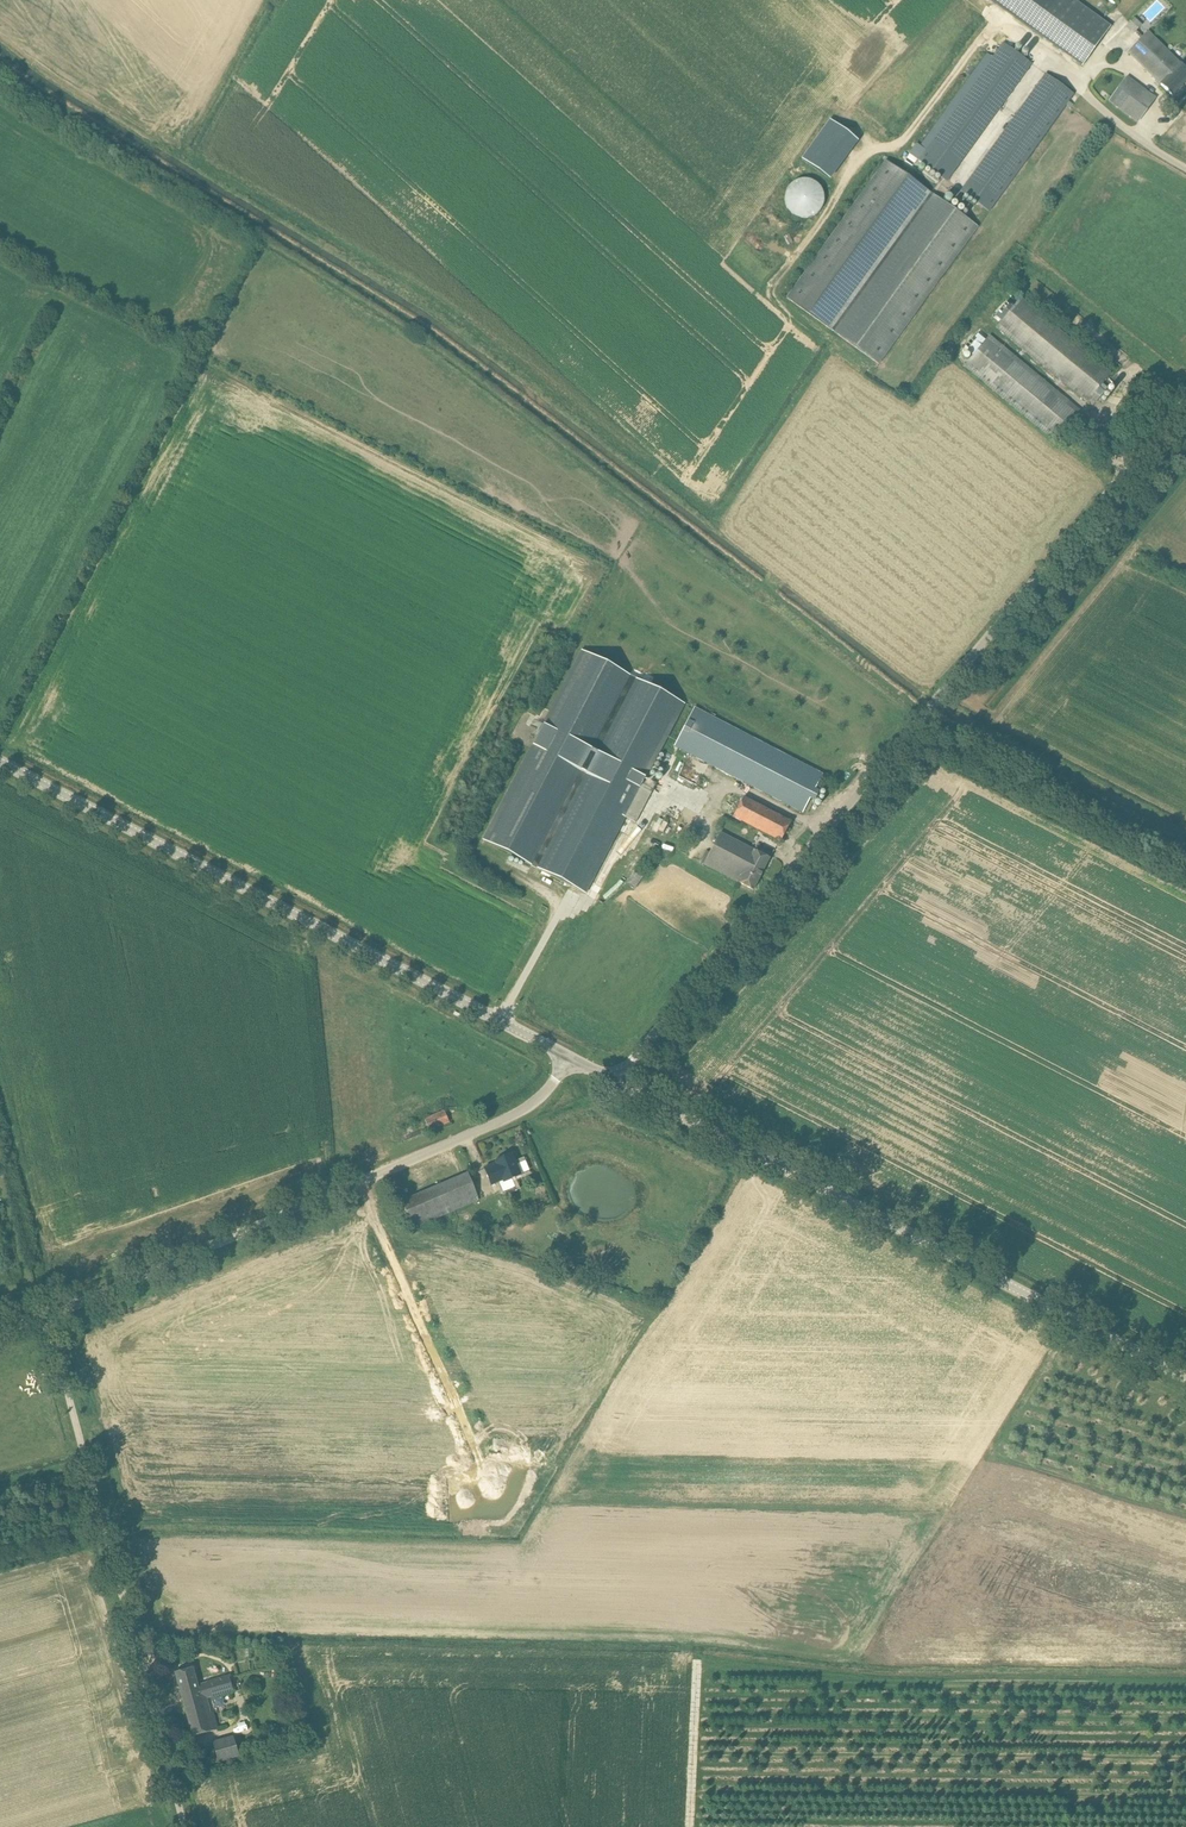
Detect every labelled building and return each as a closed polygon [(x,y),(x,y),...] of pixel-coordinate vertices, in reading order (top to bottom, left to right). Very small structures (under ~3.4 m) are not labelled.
[(1075,0),(989,0),(1081,66),(1110,26),(1075,0)] [(1134,31),(1141,24),(1134,18),(1127,25),(1134,31)] [(1129,52),(1161,84),(1172,96),(1185,82),(1185,69),(1181,65),(1148,32),(1129,52)] [(946,181),(1031,63),(1004,43),(919,161),(946,181)] [(1075,94),(1046,73),(960,192),(988,211),(1075,94)] [(1155,99),(1145,92),(1127,78),(1111,100),(1129,114),(1139,121),(1155,99)] [(978,226),(886,160),(786,297),(879,364),(978,226)] [(785,196),(785,200),(786,204),(787,208),(789,211),(792,214),(795,216),(799,218),(805,218),(810,218),(815,216),(819,213),(821,210),(823,206),(824,202),(825,198),(824,194),(822,190),(820,186),(816,182),(814,181),(811,180),(809,179),(807,179),(804,179),(801,179),(797,180),(793,182),(790,185),(788,188),(786,192),(785,196)] [(1021,298),(997,327),(1088,402),(1090,399),(1095,403),(1107,389),(1102,384),(1111,373),(1021,298)] [(1080,411),(989,336),(965,366),(1055,441),(1069,424),(1076,430),(1082,423),(1075,417),(1080,411)] [(583,650),(484,840),(585,893),(625,817),(636,822),(657,783),(645,777),(684,703),(583,650)] [(822,775),(696,707),(675,746),(803,812),(810,798),(815,800),(819,791),(815,789),(822,775)] [(737,795),(729,809),(735,813),(734,817),(781,841),(791,821),(744,797),(743,798),(737,795)] [(726,833),(726,834),(720,831),(704,863),(738,881),(738,882),(753,890),(770,858),(751,848),(751,846),(726,833)] [(625,882),(633,887),(641,876),(633,871),(625,882)] [(449,1122),(447,1117),(444,1111),(425,1120),(430,1131),(449,1122)] [(503,1180),(504,1182),(529,1171),(525,1161),(517,1165),(512,1154),(496,1161),(496,1163),(485,1168),(492,1185),(503,1180)] [(481,1203),(473,1184),(468,1173),(402,1201),(414,1228),(467,1205),(468,1207),(472,1206),(473,1206),(481,1203)] [(193,1667),(175,1672),(193,1736),(218,1729),(213,1712),(211,1712),(208,1699),(234,1692),(229,1675),(207,1681),(208,1682),(198,1685),(193,1667)] [(219,1762),(223,1761),(245,1754),(240,1737),(234,1739),(233,1736),(224,1738),(213,1742),(219,1762)]
